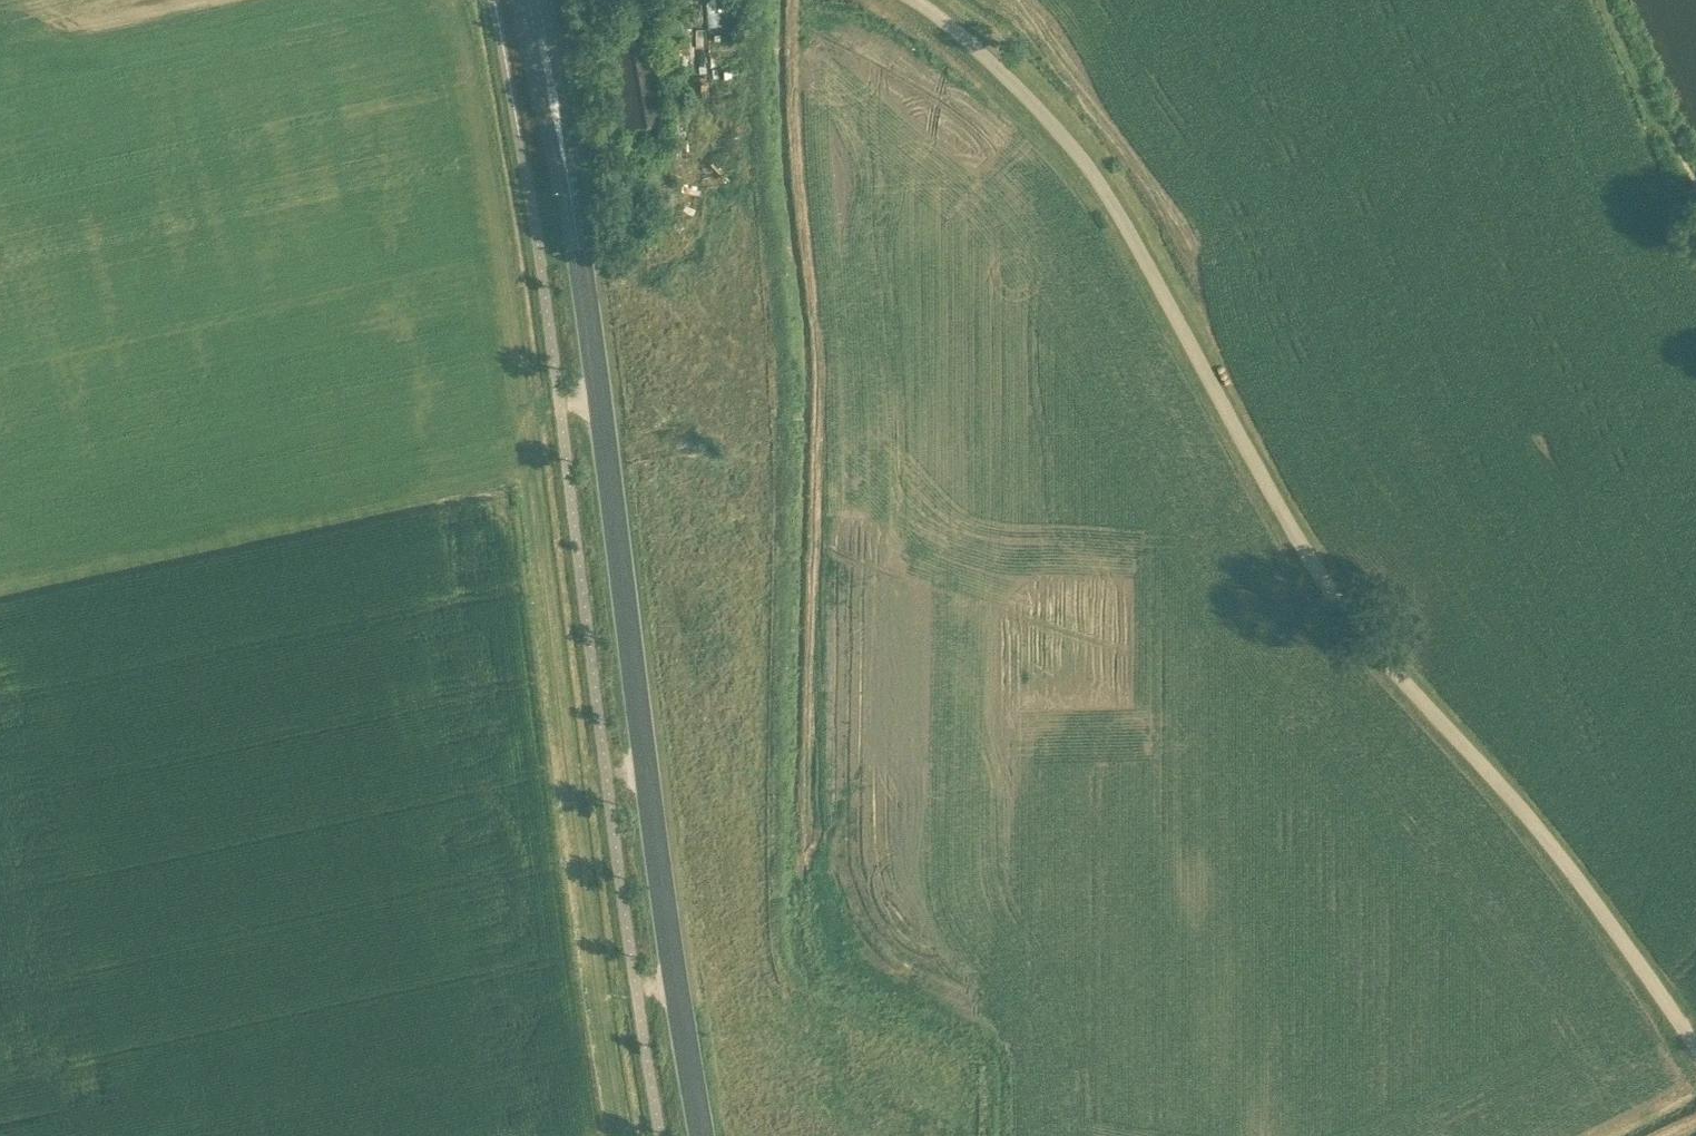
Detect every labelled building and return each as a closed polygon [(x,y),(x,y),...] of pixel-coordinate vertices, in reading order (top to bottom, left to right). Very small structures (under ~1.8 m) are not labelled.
[(613,30),(630,125),(667,119),(650,24),(613,30)]
